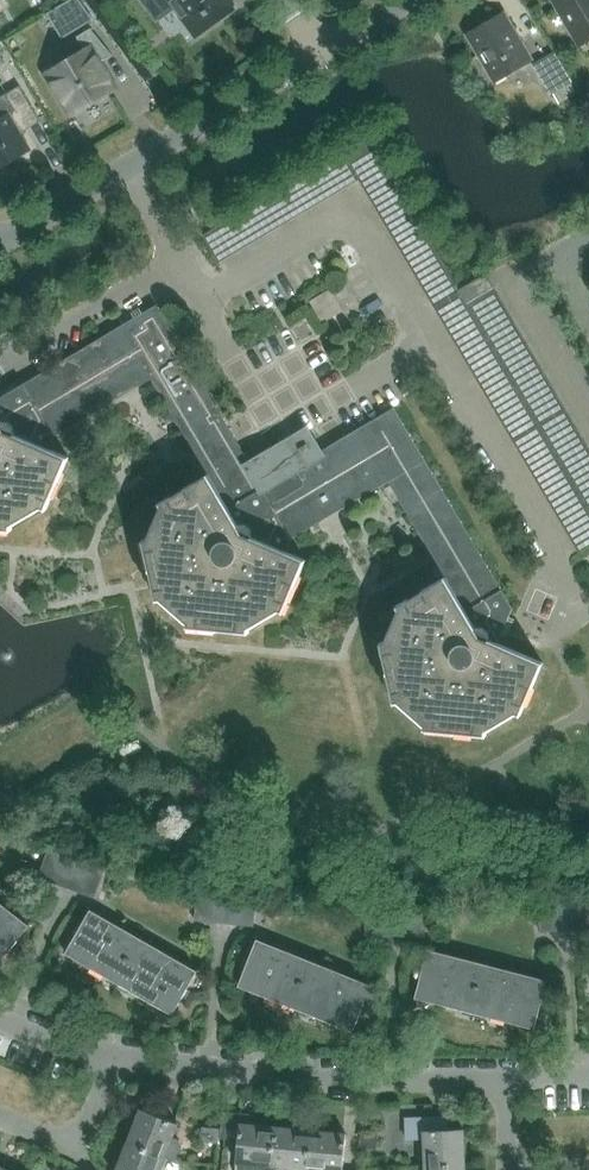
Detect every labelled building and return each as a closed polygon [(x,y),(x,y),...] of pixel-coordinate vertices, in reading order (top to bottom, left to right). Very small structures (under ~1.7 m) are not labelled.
[(67,1),(83,25),(89,21),(93,19),(79,0),(68,0),(67,1)] [(165,16),(172,11),(194,41),(239,9),(233,0),(232,0),(231,1),(230,0),(153,0),(165,16)] [(580,47),(588,42),(588,0),(552,0),(580,47)] [(469,39),(496,84),(532,62),(504,13),(479,28),(481,31),(469,39)] [(82,48),(46,70),(72,114),(113,90),(98,64),(112,55),(90,29),(76,38),(82,48)] [(554,52),(553,52),(532,65),(551,96),(573,83),(554,52)] [(30,150),(20,134),(26,130),(21,120),(35,112),(19,86),(0,98),(0,168),(30,150)] [(512,441),(578,553),(588,547),(588,449),(485,274),(460,289),(369,137),(202,236),(219,263),(358,181),(432,307),(512,441)] [(497,644),(501,634),(512,609),(501,590),(424,461),(394,408),(292,468),(297,477),(268,495),(156,305),(147,311),(144,305),(120,319),(124,325),(0,398),(0,529),(11,530),(11,526),(42,508),(46,510),(68,458),(47,449),(54,437),(151,380),(192,449),(208,476),(160,504),(161,507),(147,540),(143,541),(156,601),(161,600),(188,623),(187,628),(248,633),(248,629),(279,611),(283,613),(304,561),(285,553),(291,539),(332,515),(388,482),(445,579),(397,607),(399,610),(385,643),(381,644),(394,703),(398,702),(425,726),(425,730),(485,735),(485,732),(516,714),(519,715),(542,663),(497,644)] [(60,863),(62,855),(48,850),(45,857),(60,863)] [(52,883),(66,888),(76,860),(62,855),(60,863),(57,869),(55,876),(52,883)] [(45,857),(43,864),(57,869),(60,863),(45,857)] [(66,888),(79,893),(82,885),(84,879),(87,872),(89,865),(76,860),(66,888)] [(43,864),(40,870),(55,876),(57,869),(43,864)] [(105,870),(89,865),(87,872),(102,878),(105,870)] [(37,878),(52,883),(55,876),(40,870),(37,878)] [(87,872),(84,879),(99,884),(102,878),(87,872)] [(84,879),(82,885),(97,891),(99,884),(84,879)] [(82,885),(79,893),(94,899),(97,891),(82,885)] [(211,902),(212,893),(197,892),(196,901),(211,902)] [(209,924),(224,925),(226,895),(212,893),(211,902),(211,909),(210,916),(209,924)] [(224,925),(238,926),(239,918),(239,911),(240,904),(240,896),(226,895),(224,925)] [(255,898),(240,896),(240,904),(255,905),(255,898)] [(196,901),(195,908),(211,909),(211,902),(196,901)] [(29,925),(0,902),(0,962),(29,925)] [(538,903),(538,911),(554,910),(554,902),(538,903)] [(240,904),(239,911),(255,912),(255,905),(240,904)] [(381,916),(381,908),(365,907),(365,915),(381,916)] [(195,908),(195,915),(210,916),(211,909),(195,908)] [(395,937),(409,937),(409,930),(409,923),(409,916),(409,908),(395,908),(395,937)] [(66,953),(172,1014),(197,971),(91,910),(66,953)] [(239,911),(239,918),(254,919),(255,912),(239,911)] [(194,923),(209,924),(210,916),(195,915),(194,923)] [(239,918),(238,926),(254,927),(254,919),(239,918)] [(555,924),(539,925),(539,933),(555,932),(555,924)] [(239,985),(353,1031),(371,985),(257,939),(239,985)] [(415,998),(535,1029),(547,980),(428,949),(415,998)] [(141,1109),(128,1142),(165,1157),(174,1161),(182,1141),(172,1138),(178,1124),(141,1109)] [(276,1127),(240,1123),(236,1169),(271,1169),(271,1168),(272,1168),(276,1127)] [(202,1127),(200,1142),(218,1143),(220,1129),(202,1127)] [(276,1127),(272,1168),(291,1169),(307,1169),(310,1130),(276,1127)] [(424,1131),(425,1166),(465,1165),(464,1129),(424,1131)] [(310,1130),(307,1169),(343,1169),(346,1134),(310,1130)] [(359,1149),(377,1151),(378,1135),(361,1133),(359,1149)] [(128,1142),(117,1169),(159,1169),(165,1157),(128,1142)]
